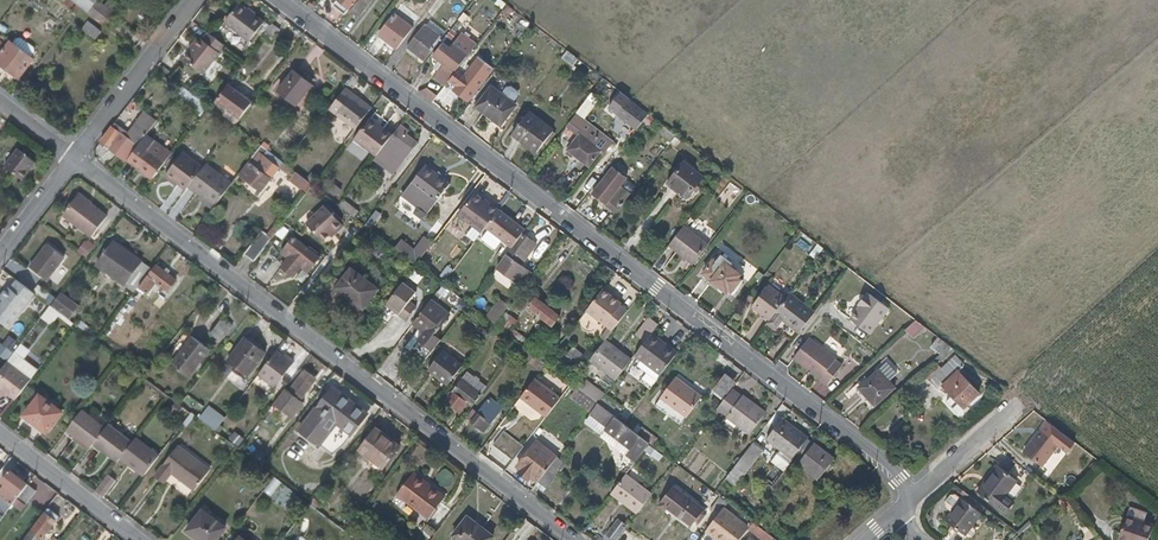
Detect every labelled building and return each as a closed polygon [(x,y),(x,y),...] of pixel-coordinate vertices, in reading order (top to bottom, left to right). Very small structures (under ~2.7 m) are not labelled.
[(100,0),(70,0),(81,8),(89,14),(100,0)] [(106,28),(120,9),(109,0),(106,4),(100,0),(89,14),(92,16),(106,28)] [(334,5),(345,15),(357,0),(338,0),(334,5)] [(349,13),(357,19),(369,4),(364,0),(360,0),(349,13)] [(508,4),(503,0),(499,0),(497,3),(505,9),(508,4)] [(239,4),(224,24),(249,42),(263,23),(239,4)] [(523,34),(532,22),(508,4),(505,9),(499,17),(523,34)] [(379,36),(397,49),(413,27),(395,14),(379,36)] [(90,21),(84,29),(96,39),(102,31),(90,21)] [(426,24),(407,48),(424,61),(446,32),(431,21),(428,25),(426,24)] [(281,30),(273,24),(263,36),(271,42),(281,30)] [(226,47),(209,34),(203,42),(199,38),(193,45),(196,48),(191,53),(185,61),(204,75),(226,47)] [(0,57),(0,63),(20,77),(34,58),(12,42),(0,57)] [(435,78),(446,86),(456,73),(467,57),(458,50),(457,52),(444,43),(434,56),(445,65),(435,78)] [(568,50),(563,57),(573,65),(579,57),(568,50)] [(480,57),(457,88),(470,98),(478,89),(494,67),(480,57)] [(295,71),(279,91),(296,105),(311,85),(295,71)] [(237,125),(254,103),(229,85),(216,102),(227,111),(224,116),(237,125)] [(198,97),(183,86),(177,94),(192,105),(198,97)] [(421,93),(432,103),(438,96),(427,86),(421,93)] [(516,106),(492,87),(477,107),(500,125),(516,106)] [(356,129),(372,108),(346,89),(330,109),(356,129)] [(441,98),(449,107),(460,98),(453,89),(441,98)] [(638,130),(650,114),(630,99),(617,115),(638,130)] [(129,132),(116,123),(101,142),(125,160),(136,145),(138,146),(147,135),(157,121),(145,112),(129,132)] [(381,130),(383,128),(387,122),(374,112),(368,120),(381,130)] [(530,112),(513,134),(536,152),(548,137),(552,139),(557,133),(530,112)] [(615,141),(577,113),(567,126),(580,135),(568,150),(590,167),(601,152),(604,155),(615,141)] [(380,152),(392,135),(383,128),(381,130),(368,120),(354,140),(366,149),(376,156),(378,154),(380,152)] [(676,137),(676,135),(661,123),(655,130),(671,143),(676,137)] [(407,129),(400,125),(392,135),(380,152),(387,157),(389,155),(402,164),(417,143),(404,134),(407,129)] [(147,135),(138,146),(128,160),(152,179),(171,154),(147,135)] [(266,140),(262,146),(262,147),(266,149),(270,144),(266,140)] [(363,152),(366,149),(354,140),(351,143),(363,152)] [(270,161),(274,155),(266,149),(262,147),(241,175),(262,191),(279,168),(270,161)] [(20,148),(8,164),(25,178),(37,162),(20,148)] [(183,153),(167,174),(187,188),(203,168),(183,153)] [(686,162),(673,178),(692,193),(704,176),(686,162)] [(720,179),(725,173),(710,162),(706,168),(720,179)] [(208,165),(191,186),(203,195),(218,206),(233,184),(208,165)] [(426,165),(411,184),(437,203),(451,184),(426,165)] [(616,212),(629,195),(621,187),(627,179),(613,169),(593,195),(616,212)] [(290,181),(307,194),(313,185),(296,173),(290,181)] [(692,193),(673,178),(669,183),(688,198),(692,193)] [(721,199),(732,205),(740,188),(729,183),(721,199)] [(335,185),(329,194),(335,199),(342,190),(335,185)] [(474,194),(458,214),(482,232),(486,227),(492,219),(499,210),(491,204),(489,205),(484,201),(474,194)] [(78,195),(64,214),(93,237),(107,217),(78,195)] [(200,198),(215,209),(218,206),(203,195),(200,198)] [(345,209),(349,204),(344,199),(340,205),(345,209)] [(345,209),(354,216),(358,211),(349,204),(345,209)] [(334,230),(337,233),(344,226),(324,206),(307,224),(323,240),(329,235),(334,230)] [(375,228),(381,213),(373,210),(367,225),(375,228)] [(492,219),(486,227),(512,247),(518,239),(523,233),(525,230),(499,210),(492,219)] [(693,264),(708,244),(684,225),(668,246),(693,264)] [(245,254),(255,261),(273,238),(263,231),(245,254)] [(525,267),(522,264),(537,244),(523,233),(518,239),(512,247),(510,250),(507,253),(506,254),(496,267),(515,281),(525,267)] [(417,263),(433,242),(425,237),(415,249),(403,239),(397,247),(417,263)] [(294,276),(305,262),(312,267),(321,256),(295,238),(278,259),(285,264),(282,268),(294,276)] [(77,252),(88,257),(94,244),(84,239),(77,252)] [(133,292),(151,268),(115,242),(98,267),(133,292)] [(48,245),(31,267),(47,280),(64,257),(48,245)] [(815,261),(824,250),(818,245),(809,256),(815,261)] [(732,287),(735,289),(744,278),(725,263),(727,260),(722,255),(717,260),(714,258),(704,272),(729,291),(732,287)] [(157,265),(140,287),(149,294),(157,283),(168,291),(177,280),(157,265)] [(409,277),(418,284),(426,274),(417,267),(409,277)] [(523,287),(533,273),(525,267),(515,281),(523,287)] [(353,271),(340,288),(364,306),(376,289),(353,271)] [(439,289),(443,284),(437,280),(433,284),(439,289)] [(18,281),(12,288),(10,286),(0,299),(0,321),(1,322),(27,288),(18,281)] [(402,312),(399,315),(406,320),(417,305),(411,300),(417,292),(404,281),(388,302),(402,312)] [(200,305),(210,292),(202,285),(192,298),(200,305)] [(753,307),(770,320),(786,298),(770,285),(753,307)] [(36,294),(47,303),(52,296),(39,286),(34,293),(36,294)] [(27,288),(1,322),(10,328),(36,294),(34,293),(27,288)] [(613,331),(628,311),(622,306),(615,301),(616,299),(602,289),(586,311),(613,331)] [(61,293),(52,305),(70,319),(80,307),(61,293)] [(799,333),(816,312),(790,293),(786,298),(770,320),(767,323),(774,329),(775,328),(782,320),(798,333),(799,333)] [(888,308),(870,294),(869,296),(866,294),(859,304),(861,306),(850,320),(869,334),(888,308)] [(497,297),(484,315),(495,324),(505,311),(509,306),(497,297)] [(537,298),(530,308),(553,326),(560,316),(554,311),(558,306),(548,299),(545,304),(537,298)] [(431,300),(413,323),(421,329),(420,329),(425,332),(419,340),(433,350),(442,339),(435,333),(450,314),(431,300)] [(388,302),(385,305),(399,315),(402,312),(388,302)] [(57,311),(50,306),(43,316),(49,321),(57,311)] [(495,324),(521,344),(522,345),(527,338),(514,328),(519,321),(505,311),(495,324)] [(653,333),(659,324),(650,317),(636,335),(646,342),(653,333)] [(211,334),(216,338),(220,341),(232,325),(223,318),(211,334)] [(918,318),(906,328),(915,338),(927,327),(918,318)] [(376,335),(387,325),(381,319),(370,328),(376,335)] [(77,326),(86,333),(90,328),(81,321),(77,326)] [(521,344),(495,324),(490,331),(497,337),(498,335),(517,349),(521,344)] [(661,375),(677,354),(661,342),(662,340),(653,333),(646,342),(635,356),(661,375)] [(18,341),(8,335),(0,347),(0,355),(6,359),(18,341)] [(193,337),(171,364),(188,377),(209,349),(193,337)] [(220,341),(216,338),(211,345),(214,348),(220,341)] [(246,338),(228,361),(248,376),(265,352),(246,338)] [(836,359),(809,339),(794,359),(821,380),(820,381),(828,387),(843,367),(836,361),(836,359)] [(616,381),(633,359),(607,340),(590,361),(616,381)] [(677,354),(678,352),(662,340),(661,342),(677,354)] [(536,356),(522,345),(521,344),(517,349),(516,350),(532,361),(536,356)] [(574,347),(564,360),(577,370),(587,357),(574,347)] [(429,371),(449,386),(464,365),(445,350),(429,371)] [(285,357),(277,351),(259,374),(274,386),(294,361),(287,355),(285,357)] [(15,353),(8,362),(14,366),(20,357),(16,353),(15,353)] [(965,406),(978,394),(959,373),(966,365),(956,355),(929,379),(940,390),(945,386),(954,395),(965,406)] [(0,372),(0,388),(16,400),(38,371),(20,357),(14,366),(8,362),(0,372)] [(429,375),(421,369),(409,384),(418,390),(429,375)] [(879,370),(868,380),(860,387),(876,404),(894,388),(879,370)] [(290,392),(285,389),(274,404),(292,417),(303,402),(299,399),(315,378),(306,371),(290,392)] [(733,387),(736,383),(725,375),(715,389),(725,397),(731,390),(733,387)] [(860,387),(868,380),(866,377),(853,388),(872,408),(876,404),(860,387)] [(468,403),(473,406),(483,393),(463,378),(445,401),(460,413),(468,403)] [(676,378),(660,398),(685,419),(702,398),(676,378)] [(536,379),(521,398),(547,418),(562,398),(536,379)] [(227,382),(219,395),(230,402),(239,390),(227,382)] [(744,395),(733,387),(731,390),(742,398),(744,395)] [(591,398),(598,403),(605,395),(597,389),(591,398)] [(731,390),(725,397),(718,408),(727,415),(722,422),(726,426),(725,428),(744,442),(766,412),(744,395),(742,398),(731,390)] [(365,416),(332,391),(302,430),(319,443),(337,420),(353,432),(365,416)] [(598,403),(616,417),(624,407),(606,393),(605,395),(598,403)] [(984,401),(978,394),(965,406),(971,413),(984,401)] [(958,412),(965,406),(954,395),(948,401),(958,412)] [(40,396),(26,415),(47,431),(61,412),(40,396)] [(490,398),(479,413),(472,421),(485,431),(503,407),(490,398)] [(606,430),(614,437),(624,423),(616,417),(598,403),(590,414),(592,416),(607,427),(606,430)] [(200,418),(216,430),(225,419),(212,409),(207,416),(203,413),(200,418)] [(472,421),(479,413),(474,409),(468,418),(472,421)] [(83,411),(67,431),(91,448),(94,444),(106,428),(83,411)] [(215,432),(239,450),(251,434),(227,416),(225,419),(216,430),(215,432)] [(603,433),(606,430),(607,427),(592,416),(587,421),(603,433)] [(783,418),(767,439),(793,459),(809,438),(783,418)] [(650,443),(653,445),(658,439),(632,419),(627,425),(650,443)] [(624,423),(614,437),(628,448),(626,452),(637,460),(650,443),(627,425),(624,423)] [(106,428),(94,444),(117,462),(120,458),(132,442),(109,424),(106,428)] [(375,431),(361,450),(383,467),(399,446),(390,439),(389,441),(375,431)] [(495,446),(515,461),(526,446),(506,431),(495,446)] [(1059,445),(1040,431),(1025,451),(1043,465),(1059,445)] [(120,458),(144,476),(160,455),(136,437),(132,442),(120,458)] [(533,477),(539,482),(541,480),(557,459),(558,457),(538,442),(519,466),(521,469),(518,473),(530,481),(533,477)] [(762,450),(753,443),(726,478),(735,485),(762,450)] [(836,458),(816,443),(800,463),(819,479),(836,458)] [(165,483),(172,474),(195,490),(210,469),(178,445),(155,476),(165,483)] [(557,459),(541,480),(548,486),(564,465),(557,459)] [(1024,484),(1031,475),(1016,464),(1009,473),(999,465),(979,492),(1008,513),(1016,500),(1007,493),(1018,480),(1024,484)] [(29,484),(10,470),(2,481),(6,484),(0,492),(0,496),(12,506),(18,498),(28,485),(29,484)] [(627,473),(611,494),(637,514),(653,493),(627,473)] [(415,474),(399,495),(428,517),(444,496),(415,474)] [(108,475),(96,491),(104,497),(116,481),(108,475)] [(778,490),(788,477),(785,475),(775,487),(778,490)] [(36,491),(28,485),(18,498),(26,504),(36,491)] [(660,486),(655,492),(661,497),(666,491),(660,486)] [(674,487),(660,505),(666,510),(668,507),(691,524),(702,509),(674,487)] [(982,512),(963,498),(947,520),(966,534),(966,533),(969,535),(972,535),(976,531),(975,528),(972,525),(982,512)] [(717,514),(724,506),(718,500),(711,508),(717,514)] [(1131,506),(1120,539),(1149,539),(1154,524),(1144,521),(1147,512),(1131,506)] [(49,508),(24,539),(42,539),(60,516),(49,508)] [(187,531),(200,539),(215,539),(225,528),(202,511),(187,531)] [(348,527),(357,516),(351,512),(343,523),(348,527)] [(719,539),(741,539),(747,532),(750,528),(734,515),(728,523),(724,519),(712,535),(719,539)] [(363,520),(357,516),(348,527),(354,532),(363,520)] [(454,536),(459,539),(490,539),(493,536),(468,517),(454,536)] [(619,519),(608,535),(615,539),(616,539),(627,525),(619,519)] [(747,532),(751,535),(753,533),(763,539),(773,539),(775,538),(771,535),(754,522),(750,528),(747,532)]
